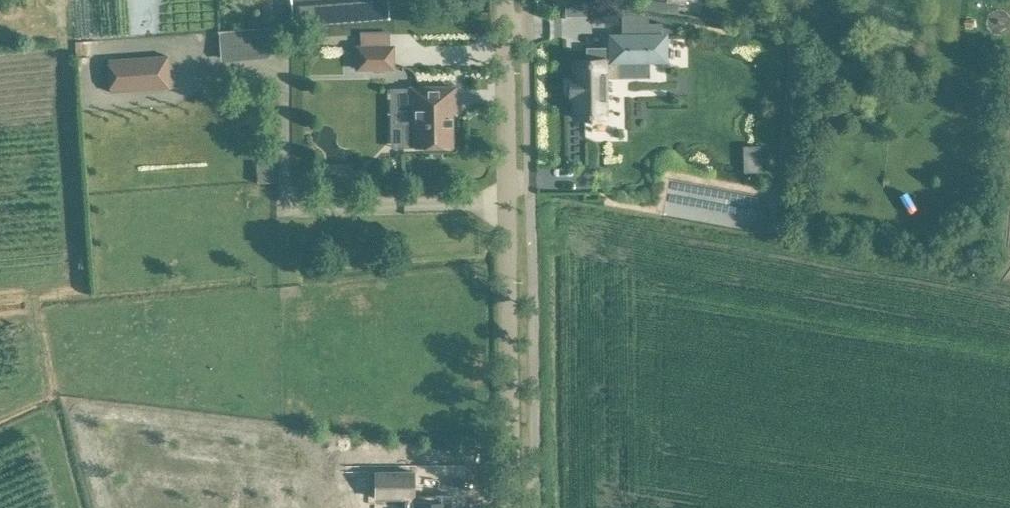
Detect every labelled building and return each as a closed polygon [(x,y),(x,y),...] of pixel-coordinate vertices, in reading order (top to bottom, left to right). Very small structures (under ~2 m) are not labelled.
[(388,0),(290,0),(292,27),(389,19),(388,0)] [(574,78),(570,78),(570,97),(574,97),(575,118),(605,118),(604,79),(620,78),(620,61),(650,61),(666,61),(665,35),(662,35),(662,23),(649,23),(648,12),(621,7),(622,36),(610,36),(611,47),(586,47),(586,60),(574,60),(574,78)] [(358,69),(394,69),(393,47),(357,47),(358,69)] [(168,56),(108,60),(110,92),(159,89),(158,69),(169,68),(168,56)] [(456,87),(436,88),(411,88),(412,124),(404,124),(404,147),(416,147),(416,148),(452,147),(452,112),(456,112),(456,87)] [(763,169),(762,159),(745,160),(745,170),(763,169)] [(413,472),(393,472),(375,473),(376,499),(414,498),(413,472)]
